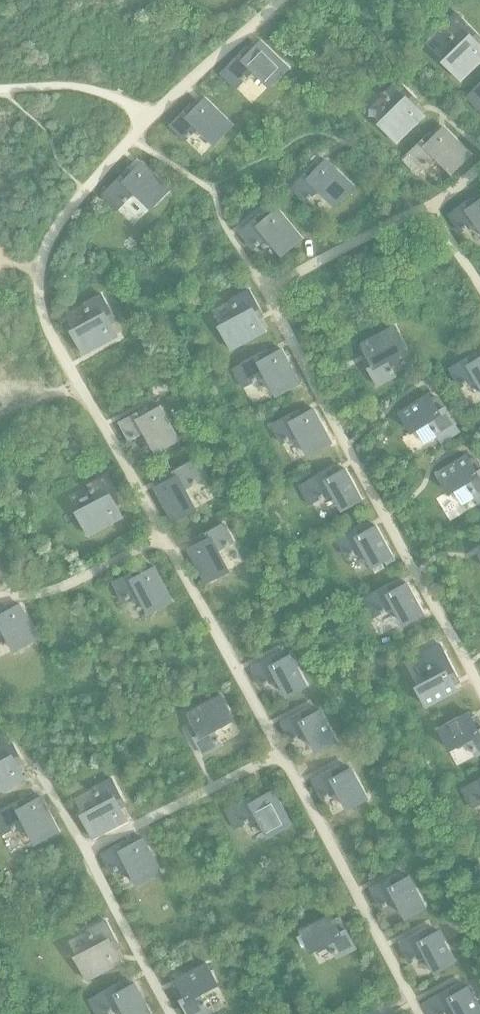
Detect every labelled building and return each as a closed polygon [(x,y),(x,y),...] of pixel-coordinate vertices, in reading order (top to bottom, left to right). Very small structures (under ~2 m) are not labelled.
[(441,26),(446,32),(459,45),(442,61),(460,80),(479,60),(479,44),(477,41),(479,38),(479,37),(461,18),(456,12),(441,26)] [(226,68),(220,73),(235,88),(241,83),(254,70),(270,86),(288,68),(260,40),(249,52),(245,48),(226,68)] [(424,114),(413,103),(417,99),(397,79),(382,94),(395,107),(378,123),(396,142),(424,114)] [(466,96),(479,110),(479,83),(472,90),(466,96)] [(232,125),(204,97),(193,109),(189,105),(170,125),(185,140),(198,127),(214,143),(232,125)] [(428,133),(401,159),(416,174),(436,155),(452,172),(470,154),(443,126),(431,137),(428,133)] [(353,186),(324,159),(314,170),(310,167),(291,187),(306,202),(318,188),(335,204),(353,186)] [(126,170),(102,195),(116,210),(135,191),(151,207),(169,189),(141,162),(130,173),(126,170)] [(474,202),(471,198),(448,214),(460,231),(475,221),(479,228),(479,198),(474,202)] [(302,238),(277,208),(264,218),(261,214),(240,232),(253,248),(267,236),(282,254),(302,238)] [(265,330),(258,316),(262,314),(249,289),(231,299),(239,315),(219,326),(231,349),(265,330)] [(117,335),(110,321),(114,318),(101,294),(83,304),(91,320),(71,331),(83,353),(117,335)] [(387,359),(407,348),(395,325),(361,344),(368,358),(364,360),(377,385),(395,375),(387,359)] [(240,364),(233,368),(242,386),(250,383),(266,374),(277,395),(299,383),(281,348),(267,356),(264,351),(240,364)] [(476,359),(473,354),(449,368),(460,386),(476,377),(479,384),(479,356),(476,359)] [(428,394),(399,412),(410,430),(415,428),(424,443),(437,435),(437,436),(441,441),(458,430),(455,424),(438,398),(433,402),(428,394)] [(178,440),(160,405),(146,413),(144,408),(119,421),(129,440),(145,431),(156,452),(178,440)] [(331,442),(312,408),(298,415),(296,411),(272,424),(281,442),(297,434),(309,454),(331,442)] [(437,473),(448,491),(452,488),(462,504),(474,497),(479,503),(479,465),(476,459),(471,463),(466,455),(437,473)] [(168,479),(154,486),(173,521),(195,509),(184,488),(200,480),(207,476),(197,457),(190,461),(166,474),(168,479)] [(306,481),(299,485),(309,504),(316,500),(333,491),(342,509),(361,498),(344,468),(337,472),(334,466),(306,481)] [(122,516),(115,502),(119,500),(107,475),(88,485),(96,501),(76,512),(87,534),(122,516)] [(228,570),(217,550),(233,541),(223,523),(199,536),(201,540),(187,548),(206,583),(228,570)] [(392,555),(375,525),(367,529),(364,524),(337,538),(347,557),(363,548),(373,566),(392,555)] [(172,601),(154,566),(140,573),(137,569),(113,581),(122,600),(138,592),(149,612),(172,601)] [(368,595),(361,599),(371,618),(378,614),(394,605),(404,623),(423,613),(406,582),(398,586),(395,581),(368,595)] [(19,603),(5,611),(3,606),(0,607),(0,631),(4,629),(14,650),(37,638),(19,603)] [(433,677),(416,686),(426,705),(456,689),(452,681),(458,678),(440,644),(421,654),(433,677)] [(306,685),(290,654),(282,658),(279,653),(251,667),(261,686),(278,677),(287,695),(306,685)] [(213,728),(233,717),(221,695),(187,713),(194,727),(190,730),(203,754),(221,744),(213,728)] [(336,740),(319,709),(311,714),(308,708),(281,723),(291,741),(307,732),(317,750),(336,740)] [(479,718),(473,721),(469,713),(438,729),(448,748),(466,738),(475,755),(479,752),(479,720),(479,718)] [(17,763),(22,760),(9,736),(0,741),(0,790),(25,777),(17,763)] [(367,798),(350,767),(342,771),(339,766),(312,780),(322,799),(338,790),(348,808),(367,798)] [(127,819),(120,805),(124,803),(112,778),(93,788),(101,804),(81,814),(92,837),(127,819)] [(462,789),(472,807),(479,804),(479,803),(479,779),(469,785),(462,789)] [(232,806),(224,809),(234,828),(257,815),(268,836),(291,824),(272,790),(258,797),(256,792),(232,806)] [(0,811),(0,830),(2,834),(25,822),(36,842),(58,831),(40,796),(26,803),(24,799),(0,811)] [(160,872),(142,837),(128,845),(126,840),(101,853),(111,872),(127,863),(138,884),(160,872)] [(425,906),(408,876),(400,880),(397,874),(370,889),(380,907),(396,899),(406,916),(425,906)] [(355,947),(341,920),(335,923),(331,915),(300,930),(310,950),(328,940),(337,957),(355,947)] [(121,961),(114,947),(118,944),(106,920),(87,930),(95,946),(75,957),(87,979),(121,961)] [(399,943),(393,947),(403,965),(409,962),(426,953),(435,971),(454,961),(438,930),(430,934),(427,929),(399,943)] [(175,990),(187,1013),(211,1013),(208,1008),(199,991),(217,982),(207,963),(176,979),(180,987),(175,990)] [(89,999),(97,1013),(105,1013),(122,1005),(126,1013),(149,1013),(150,1013),(134,982),(126,987),(123,981),(96,995),(89,999)] [(422,1003),(428,1013),(446,1013),(455,1009),(458,1013),(479,1013),(479,1009),(467,986),(460,990),(457,984),(429,999),(422,1003)]
